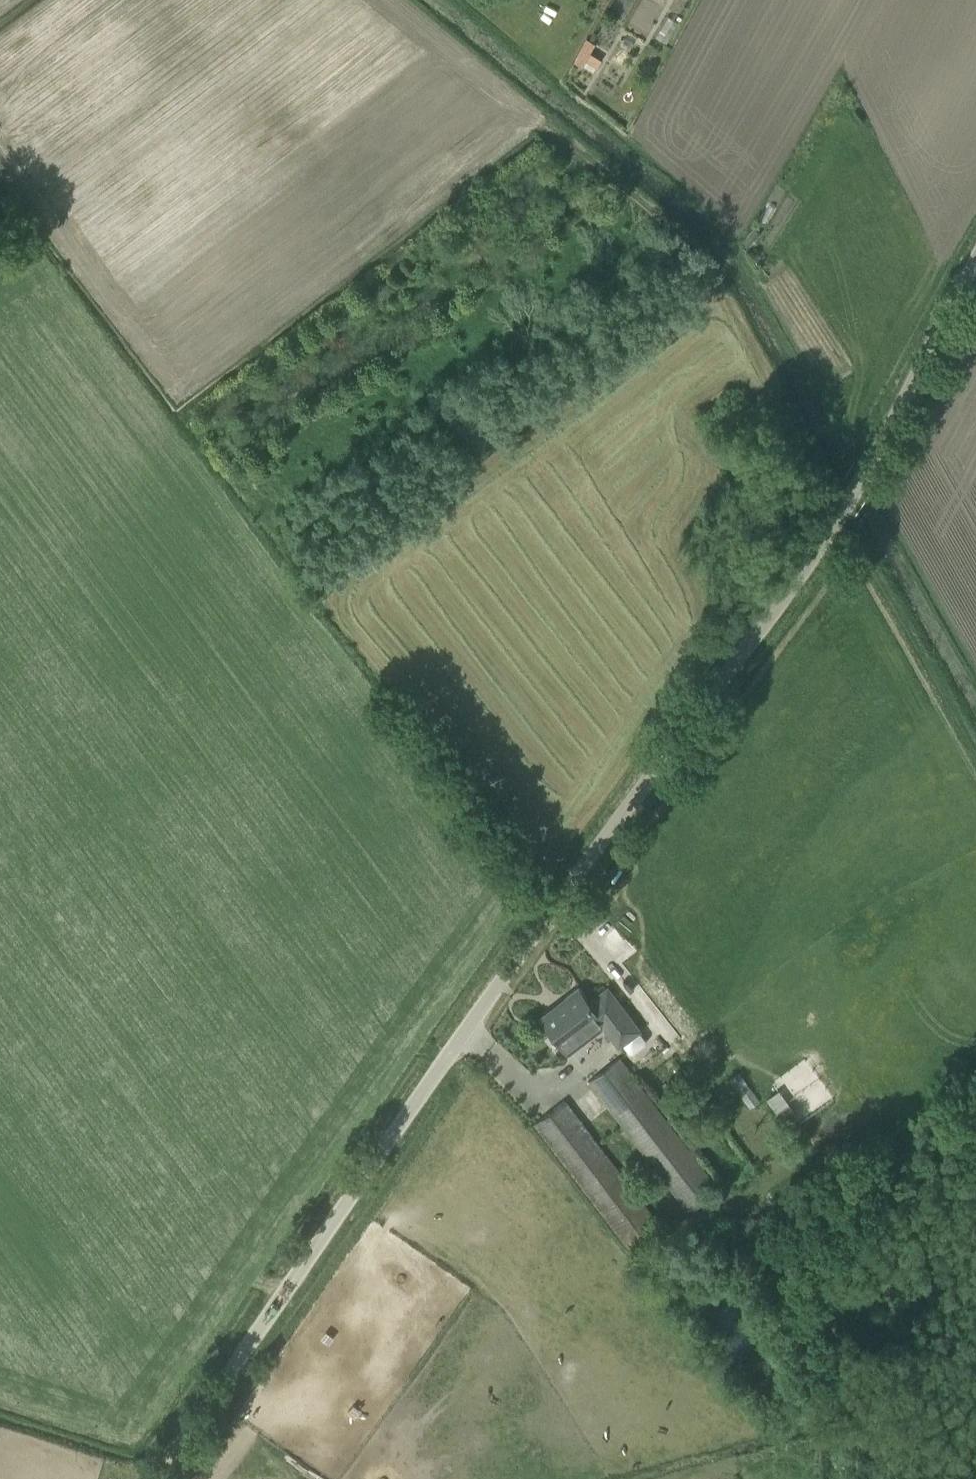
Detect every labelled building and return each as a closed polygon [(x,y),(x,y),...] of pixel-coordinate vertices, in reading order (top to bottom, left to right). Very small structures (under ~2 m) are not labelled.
[(566,1004),(544,1021),(556,1037),(568,1053),(604,1027),(618,1045),(622,1043),(629,1052),(632,1052),(646,1043),(646,1040),(638,1030),(619,1004),(607,988),(588,1003),(584,997),(585,996),(583,993),(581,994),(578,990),(564,1001),(566,1004)] [(777,1089),(766,1098),(782,1118),(791,1110),(800,1121),(835,1094),(806,1056),(772,1082),(777,1089)] [(590,1080),(688,1209),(718,1186),(620,1057),(590,1080)] [(663,1228),(564,1100),(535,1122),(635,1250),(663,1228)]
